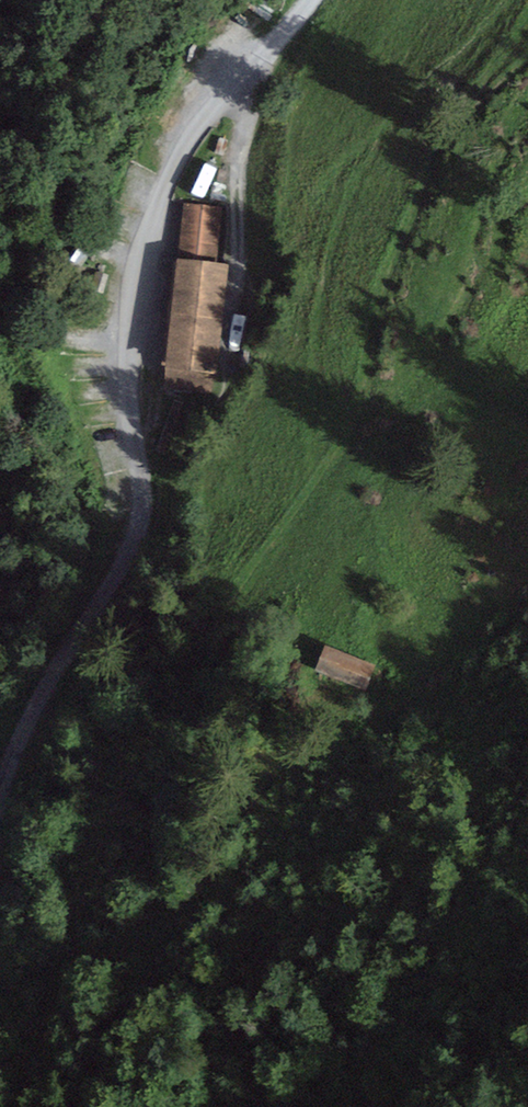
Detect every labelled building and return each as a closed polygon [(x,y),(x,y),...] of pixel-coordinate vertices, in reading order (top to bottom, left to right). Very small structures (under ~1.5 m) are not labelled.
[(221,208),(181,204),(175,260),(172,260),(161,368),(165,368),(163,388),(210,393),(212,375),(215,375),(226,265),(216,264),(221,208)] [(374,666),(323,646),(313,672),(364,691),(374,666)]
